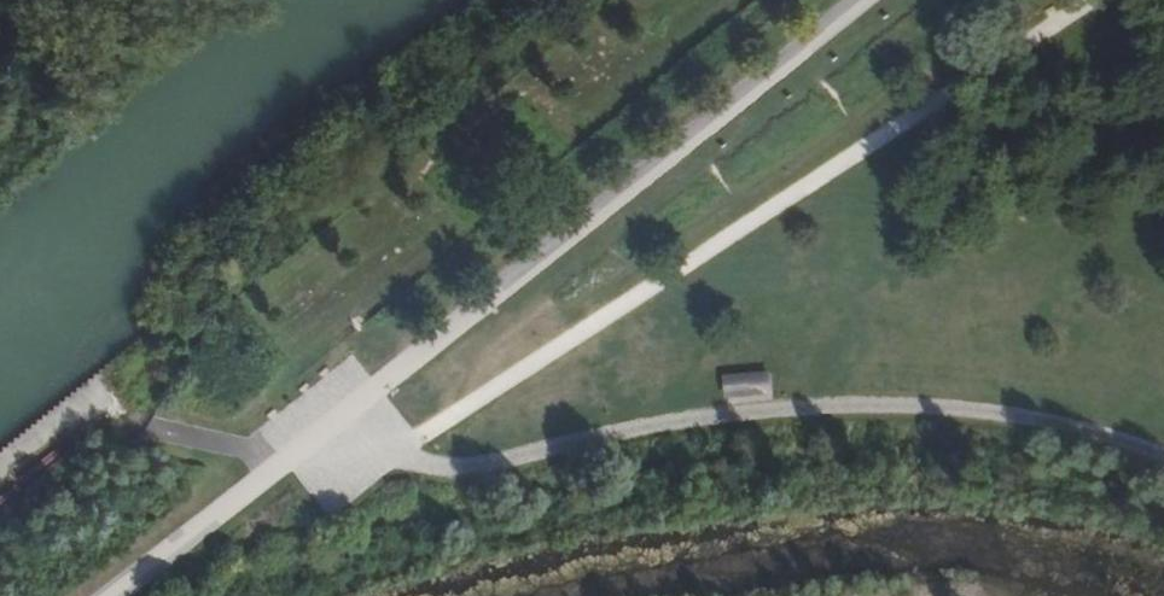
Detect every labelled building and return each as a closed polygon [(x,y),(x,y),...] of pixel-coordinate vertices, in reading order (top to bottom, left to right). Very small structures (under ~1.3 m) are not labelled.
[(770,370),(723,374),(725,398),(772,394),(770,370)]
